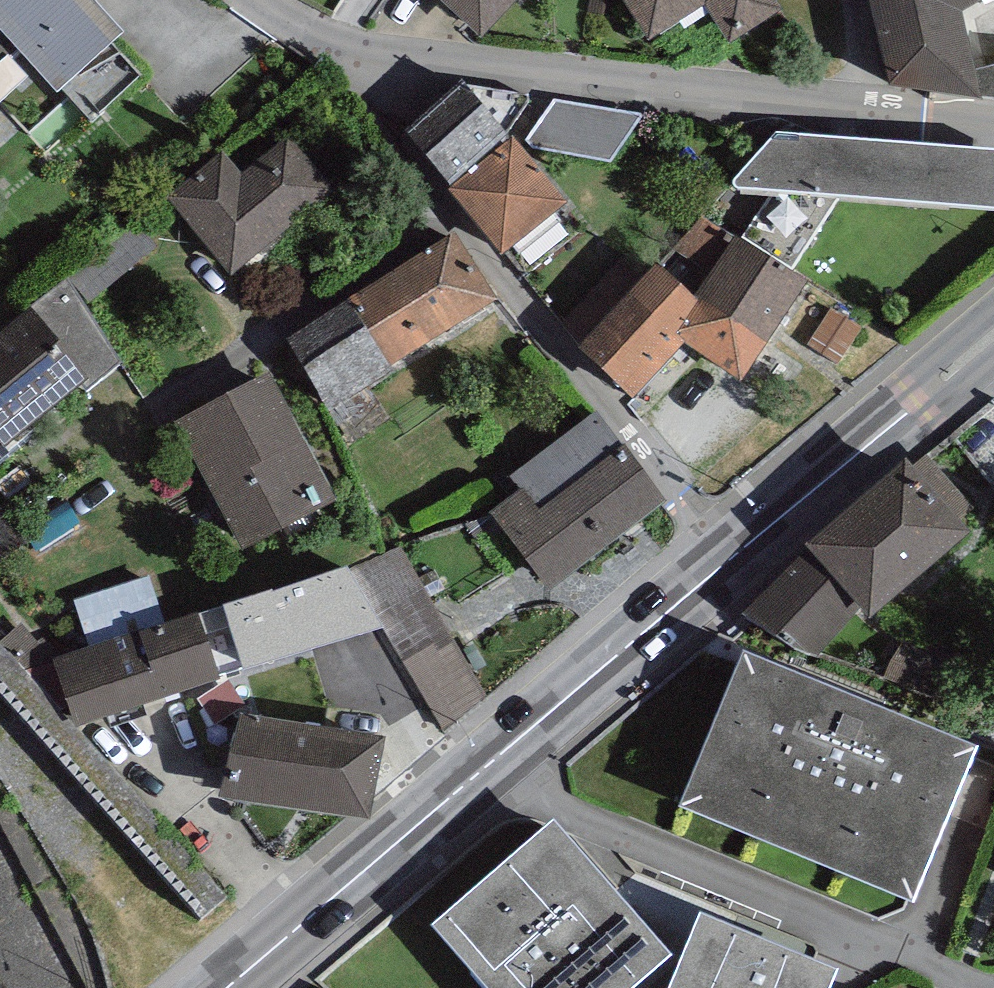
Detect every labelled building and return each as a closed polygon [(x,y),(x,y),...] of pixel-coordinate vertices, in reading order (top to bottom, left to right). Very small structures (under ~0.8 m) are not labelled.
[(28,69),(15,55),(24,47),(58,84),(123,24),(100,0),(0,0),(0,95),(28,69)] [(480,49),(526,0),(427,0),(480,49)] [(649,52),(706,15),(730,52),(783,19),(770,0),(616,0),(649,52)] [(892,95),(982,116),(977,100),(971,74),(961,28),(993,10),(993,0),(867,0),(892,95)] [(971,74),(977,100),(993,102),(993,71),(971,74)] [(450,180),(508,128),(529,99),(527,92),(473,83),(470,85),(464,78),(405,130),(450,180)] [(642,110),(555,96),(526,135),(533,145),(611,158),(642,110)] [(775,127),(733,175),(736,183),(774,186),(745,230),(795,263),(842,192),(993,204),(993,144),(775,127)] [(513,131),(448,186),(502,251),(567,196),(513,131)] [(223,147),(167,192),(232,271),(335,187),(289,132),(242,170),(223,147)] [(734,233),(702,212),(664,263),(702,292),(767,336),(807,277),(737,229),(734,233)] [(138,217),(67,273),(86,304),(158,243),(138,217)] [(455,227),(350,294),(391,360),(497,295),(455,227)] [(656,257),(580,342),(635,391),(684,338),(740,376),(767,336),(702,292),(664,263),(656,257)] [(67,273),(0,329),(0,464),(0,465),(61,412),(53,402),(79,380),(88,389),(121,362),(86,304),(67,273)] [(391,360),(350,294),(283,335),(328,407),(395,366),(391,360)] [(268,369),(174,418),(239,540),(333,491),(268,369)] [(509,474),(518,486),(522,483),(540,506),(623,442),(596,407),(509,474)] [(518,486),(488,508),(550,587),(666,495),(625,439),(623,442),(540,506),(522,483),(518,486)] [(971,523),(962,513),(973,504),(925,451),(915,460),(906,449),(806,536),(810,541),(742,611),(816,653),(862,601),(870,610),(971,523)] [(89,643),(164,618),(148,572),(74,597),(89,643)] [(199,610),(216,660),(275,639),(259,590),(199,610)] [(89,643),(53,655),(75,721),(220,672),(216,660),(199,610),(198,607),(164,618),(89,643)] [(978,739),(744,643),(680,798),(913,895),(978,739)] [(339,667),(253,652),(242,714),(234,713),(220,790),(369,816),(391,692),(336,682),(339,667)] [(553,812),(430,918),(491,987),(625,987),(671,947),(553,812)] [(699,906),(665,987),(827,987),(838,963),(699,906)]
